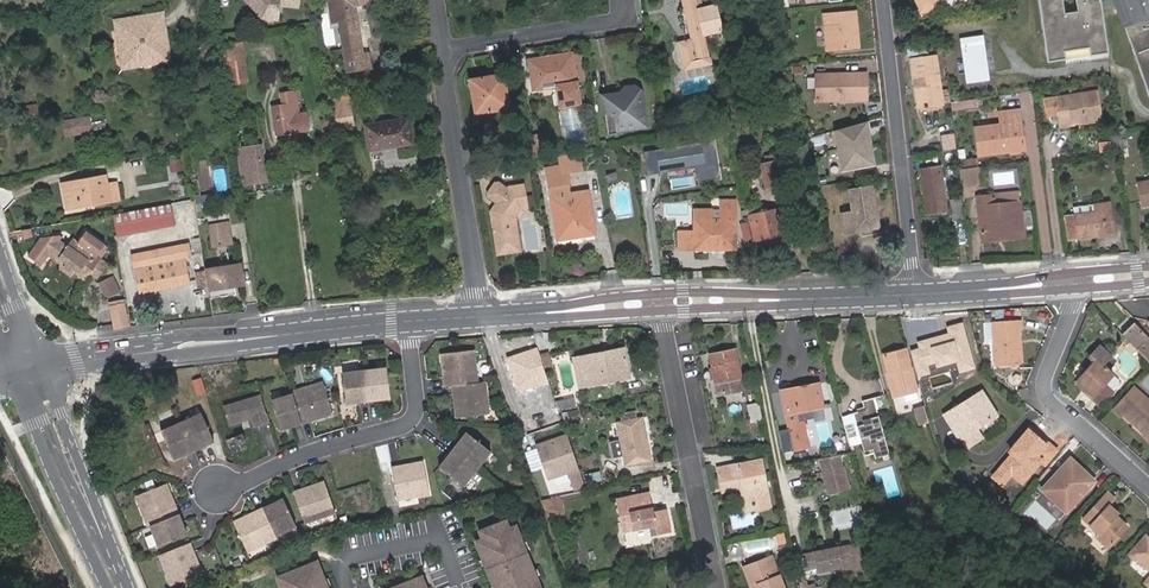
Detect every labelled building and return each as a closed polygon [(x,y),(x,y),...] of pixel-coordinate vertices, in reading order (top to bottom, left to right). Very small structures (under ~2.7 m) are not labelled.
[(251,3),(253,2),(262,12),(276,10),(275,0),(248,0),(251,3)] [(347,72),(371,69),(369,52),(364,53),(356,5),(384,0),(328,0),(332,21),(339,20),(347,72)] [(692,38),(679,42),(685,69),(711,63),(705,35),(722,31),(715,5),(698,9),(696,0),(683,0),(692,38)] [(920,2),(917,3),(919,12),(940,8),(938,0),(919,0),(920,2)] [(1049,64),(1068,61),(1066,53),(1090,50),(1091,59),(1110,56),(1102,0),(1039,0),(1049,64)] [(1124,31),(1127,30),(1148,22),(1148,0),(1113,0),(1124,31)] [(262,12),(253,2),(251,3),(262,17),(277,15),(276,10),(262,12)] [(851,33),(858,32),(856,11),(824,13),(827,49),(852,47),(851,33)] [(162,12),(145,15),(147,24),(153,23),(154,29),(164,27),(162,12)] [(147,24),(145,15),(114,20),(122,69),(170,60),(164,27),(154,29),(153,23),(147,24)] [(783,22),(784,29),(792,27),(790,20),(783,22)] [(1127,30),(1148,92),(1148,22),(1127,30)] [(859,46),(858,32),(851,33),(852,47),(859,46)] [(964,83),(988,80),(981,33),(957,37),(964,83)] [(219,46),(226,84),(247,80),(242,43),(219,46)] [(579,51),(571,53),(576,80),(584,79),(579,51)] [(576,80),(571,53),(529,60),(533,90),(556,87),(560,110),(570,108),(569,106),(580,104),(577,89),(576,80)] [(942,102),(940,90),(936,56),(911,59),(918,107),(942,103),(942,102)] [(815,74),(816,101),(867,100),(867,73),(815,74)] [(500,99),(508,98),(504,74),(469,79),(475,114),(502,110),(500,99)] [(622,93),(604,95),(609,132),(647,127),(641,90),(636,85),(626,87),(622,93)] [(272,110),(276,130),(290,128),(291,132),(308,130),(306,113),(299,113),(295,91),(281,93),(282,104),(283,109),(272,110)] [(1056,97),(1060,126),(1101,120),(1096,91),(1056,97)] [(510,109),(508,98),(500,99),(502,110),(510,109)] [(350,106),(333,109),(336,127),(353,124),(350,106)] [(975,127),(978,155),(1025,149),(1020,109),(999,112),(1000,123),(975,127)] [(64,121),(66,136),(91,131),(88,117),(64,121)] [(364,125),(368,150),(413,143),(409,118),(364,125)] [(321,120),(324,139),(332,138),(329,119),(321,120)] [(868,123),(834,133),(841,175),(876,168),(868,123)] [(531,135),(535,159),(545,157),(542,134),(531,135)] [(941,150),(957,148),(955,134),(940,136),(941,150)] [(715,142),(644,153),(648,176),(695,168),(697,183),(721,180),(715,142)] [(252,149),(252,146),(238,148),(243,184),(265,180),(260,148),(252,149)] [(622,153),(618,165),(628,168),(632,156),(622,153)] [(546,167),(557,240),(595,234),(588,190),(569,193),(568,183),(570,183),(569,172),(582,170),(580,154),(559,157),(560,165),(546,167)] [(179,158),(166,160),(172,197),(185,195),(179,158)] [(761,164),(767,187),(779,184),(774,161),(761,164)] [(921,169),(927,213),(946,210),(940,166),(921,169)] [(978,183),(977,166),(959,168),(961,186),(978,183)] [(61,183),(63,193),(66,192),(68,206),(97,201),(98,204),(120,200),(117,182),(107,183),(106,175),(61,183)] [(1138,183),(1142,205),(1148,204),(1148,181),(1138,183)] [(497,256),(521,252),(516,218),(521,210),(519,198),(526,197),(524,184),(508,185),(507,189),(498,182),(495,183),(487,194),(488,198),(496,203),(498,205),(494,211),(490,212),(493,228),(494,228),(495,234),(494,234),(497,256)] [(854,223),(855,231),(880,227),(872,185),(848,190),(852,211),(842,213),(844,225),(854,223)] [(996,234),(1024,231),(1019,191),(977,196),(982,240),(997,239),(996,234)] [(66,192),(63,193),(66,210),(98,204),(97,201),(68,206),(66,192)] [(528,209),(526,197),(519,198),(521,210),(528,209)] [(694,209),(694,230),(677,231),(677,248),(736,249),(736,199),(721,199),(721,219),(712,219),(712,209),(694,209)] [(951,200),(953,218),(963,217),(960,199),(951,200)] [(1073,215),(1065,215),(1069,239),(1099,234),(1098,229),(1112,226),(1108,202),(1094,204),(1095,211),(1073,215)] [(496,203),(490,212),(494,211),(498,205),(496,203)] [(115,234),(174,224),(170,204),(112,214),(115,234)] [(1094,204),(1072,208),(1073,215),(1095,211),(1094,204)] [(765,205),(747,209),(754,240),(780,233),(774,208),(766,210),(765,205)] [(224,236),(231,235),(229,223),(209,226),(212,245),(225,243),(224,236)] [(845,233),(855,231),(854,223),(844,225),(845,233)] [(21,230),(22,237),(29,235),(28,228),(21,230)] [(742,229),(745,239),(751,237),(749,228),(742,229)] [(60,235),(41,238),(28,256),(41,266),(48,256),(51,253),(66,264),(64,268),(70,272),(72,269),(87,279),(90,275),(97,280),(107,266),(96,257),(105,245),(86,231),(77,243),(73,240),(67,247),(59,242),(63,237),(60,235)] [(232,242),(231,235),(224,236),(225,243),(232,242)] [(130,255),(138,293),(190,283),(186,258),(191,256),(189,243),(130,255)] [(51,253),(48,256),(64,268),(66,264),(51,253)] [(208,286),(210,298),(236,294),(235,286),(233,278),(243,277),(241,264),(205,270),(208,286)] [(72,269),(70,272),(84,283),(87,279),(72,269)] [(198,288),(208,286),(205,270),(195,271),(198,288)] [(244,284),(243,277),(233,278),(235,286),(244,284)] [(119,291),(112,278),(100,284),(107,297),(119,291)] [(114,327),(127,326),(123,300),(110,302),(114,327)] [(994,322),(996,366),(1022,365),(1020,330),(1022,330),(1021,320),(994,322)] [(1148,362),(1148,338),(1133,322),(1121,334),(1148,362)] [(919,349),(910,351),(918,379),(931,376),(929,368),(959,360),(962,372),(975,369),(962,323),(945,328),(946,333),(917,341),(919,349)] [(1110,356),(1099,345),(1088,356),(1094,361),(1076,380),(1092,395),(1090,398),(1099,405),(1111,391),(1103,383),(1112,374),(1101,364),(1110,356)] [(537,348),(507,358),(519,393),(550,383),(537,348)] [(884,354),(893,394),(915,389),(906,349),(884,354)] [(736,350),(711,355),(718,395),(743,390),(736,350)] [(477,351),(443,354),(446,386),(454,386),(480,383),(477,351)] [(604,355),(603,352),(574,357),(580,386),(629,377),(624,352),(604,355)] [(368,402),(390,399),(387,369),(364,371),(368,402)] [(364,371),(342,374),(346,404),(368,402),(364,371)] [(1092,395),(1076,380),(1074,382),(1090,398),(1092,395)] [(301,424),(331,414),(321,382),(291,392),(292,395),(301,424)] [(480,383),(454,386),(457,418),(491,415),(487,382),(480,383)] [(817,382),(780,389),(792,448),(807,446),(802,419),(798,419),(796,410),(822,405),(817,382)] [(1022,400),(1031,397),(1028,387),(1019,390),(1022,400)] [(1137,426),(1139,424),(1144,428),(1142,430),(1148,437),(1148,401),(1133,387),(1113,409),(1120,416),(1123,413),(1137,426)] [(981,392),(966,401),(969,406),(984,398),(981,392)] [(887,405),(884,394),(873,397),(877,409),(887,405)] [(292,395),(271,401),(280,430),(301,424),(292,395)] [(268,424),(260,397),(223,408),(228,426),(247,421),(246,419),(250,417),(254,428),(268,424)] [(561,409),(573,407),(572,397),(560,399),(561,409)] [(877,455),(889,452),(877,409),(873,397),(862,400),(863,404),(864,409),(853,413),(861,442),(863,449),(872,447),(873,450),(875,456),(877,455)] [(966,401),(945,413),(964,446),(980,437),(975,428),(995,416),(984,398),(969,406),(966,401)] [(757,402),(745,403),(748,421),(759,420),(757,402)] [(863,404),(854,406),(855,410),(852,411),(853,413),(864,409),(863,404)] [(919,408),(922,423),(930,421),(926,406),(919,408)] [(853,413),(841,416),(849,446),(861,442),(853,413)] [(213,442),(200,414),(180,423),(193,451),(213,442)] [(641,426),(644,425),(642,416),(616,422),(625,464),(651,459),(646,434),(642,435),(641,426)] [(180,423),(160,432),(172,460),(193,451),(180,423)] [(1137,426),(1148,442),(1148,437),(1142,430),(1144,428),(1139,424),(1137,426)] [(1059,450),(1028,425),(1006,452),(1010,454),(991,477),(1003,486),(1011,476),(1022,484),(1040,462),(1046,467),(1059,450)] [(468,432),(454,450),(478,469),(491,452),(468,432)] [(567,432),(536,442),(548,480),(569,473),(574,490),(586,486),(567,432)] [(244,443),(241,435),(226,441),(232,455),(241,451),(238,445),(244,443)] [(454,450),(440,467),(464,486),(478,469),(454,450)] [(841,465),(838,453),(818,457),(822,470),(821,471),(827,493),(823,494),(825,505),(848,498),(845,488),(848,487),(842,464),(841,465)] [(1074,492),(1078,496),(1091,482),(1080,471),(1082,469),(1069,457),(1040,489),(1060,507),(1074,492)] [(423,460),(391,467),(397,500),(429,493),(423,460)] [(745,506),(768,502),(761,460),(720,468),(723,487),(741,484),(745,506)] [(305,524),(336,513),(324,481),(294,492),(305,524)] [(166,484),(135,496),(148,526),(150,525),(178,514),(166,484)] [(614,498),(623,532),(648,527),(651,536),(671,532),(666,507),(653,510),(649,491),(614,498)] [(1107,507),(1109,505),(1115,498),(1107,491),(1083,518),(1100,533),(1097,536),(1109,547),(1128,526),(1116,515),(1107,507)] [(1065,511),(1078,496),(1074,492),(1060,507),(1065,511)] [(541,498),(543,516),(561,514),(559,496),(541,498)] [(276,536),(296,526),(283,499),(263,508),(276,536)] [(1035,499),(1024,510),(1045,530),(1056,519),(1035,499)] [(769,508),(768,502),(745,506),(746,512),(769,508)] [(1118,513),(1109,505),(1107,507),(1116,515),(1118,513)] [(263,508),(234,522),(248,552),(277,538),(276,536),(263,508)] [(158,546),(187,534),(178,514),(150,525),(158,546)] [(479,534),(482,542),(475,545),(482,562),(486,570),(493,587),(539,587),(537,581),(533,573),(526,554),(523,546),(516,528),(509,531),(506,523),(479,534)] [(1146,533),(1126,554),(1134,562),(1136,560),(1148,572),(1148,536),(1146,533)] [(171,585),(202,573),(190,543),(159,555),(171,585)] [(803,554),(807,570),(817,568),(818,572),(844,567),(843,562),(853,560),(850,544),(840,546),(814,551),(814,552),(803,554)] [(761,587),(783,587),(772,557),(744,566),(751,587),(755,586),(759,585),(761,587)] [(277,578),(281,587),(279,587),(326,587),(323,580),(320,571),(317,572),(314,563),(277,578)] [(400,587),(423,587),(419,580),(400,587)]
